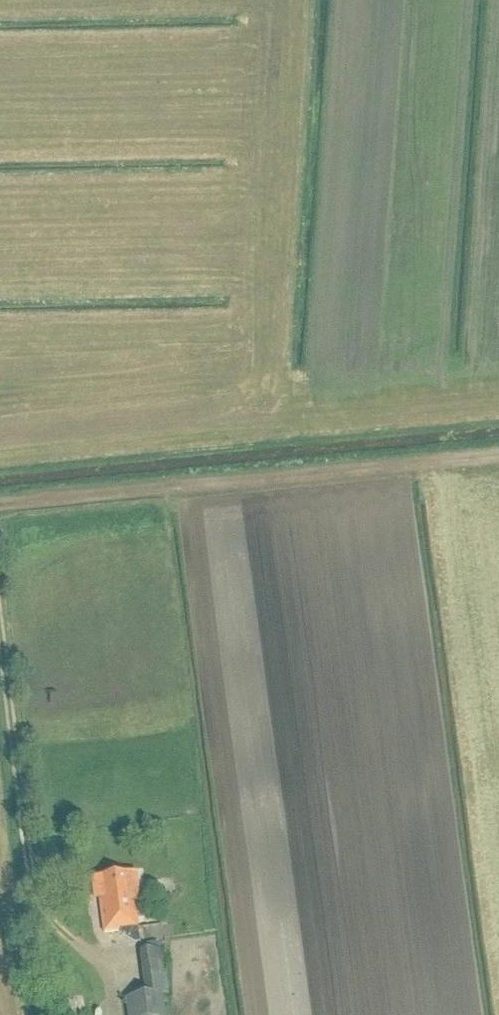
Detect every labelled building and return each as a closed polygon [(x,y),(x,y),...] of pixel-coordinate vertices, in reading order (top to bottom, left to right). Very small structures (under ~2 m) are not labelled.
[(136,876),(97,883),(106,931),(138,926),(135,908),(141,907),(136,876)] [(163,997),(170,995),(165,965),(164,950),(142,954),(143,969),(147,997),(125,1000),(128,1014),(165,1014),(163,997)]
